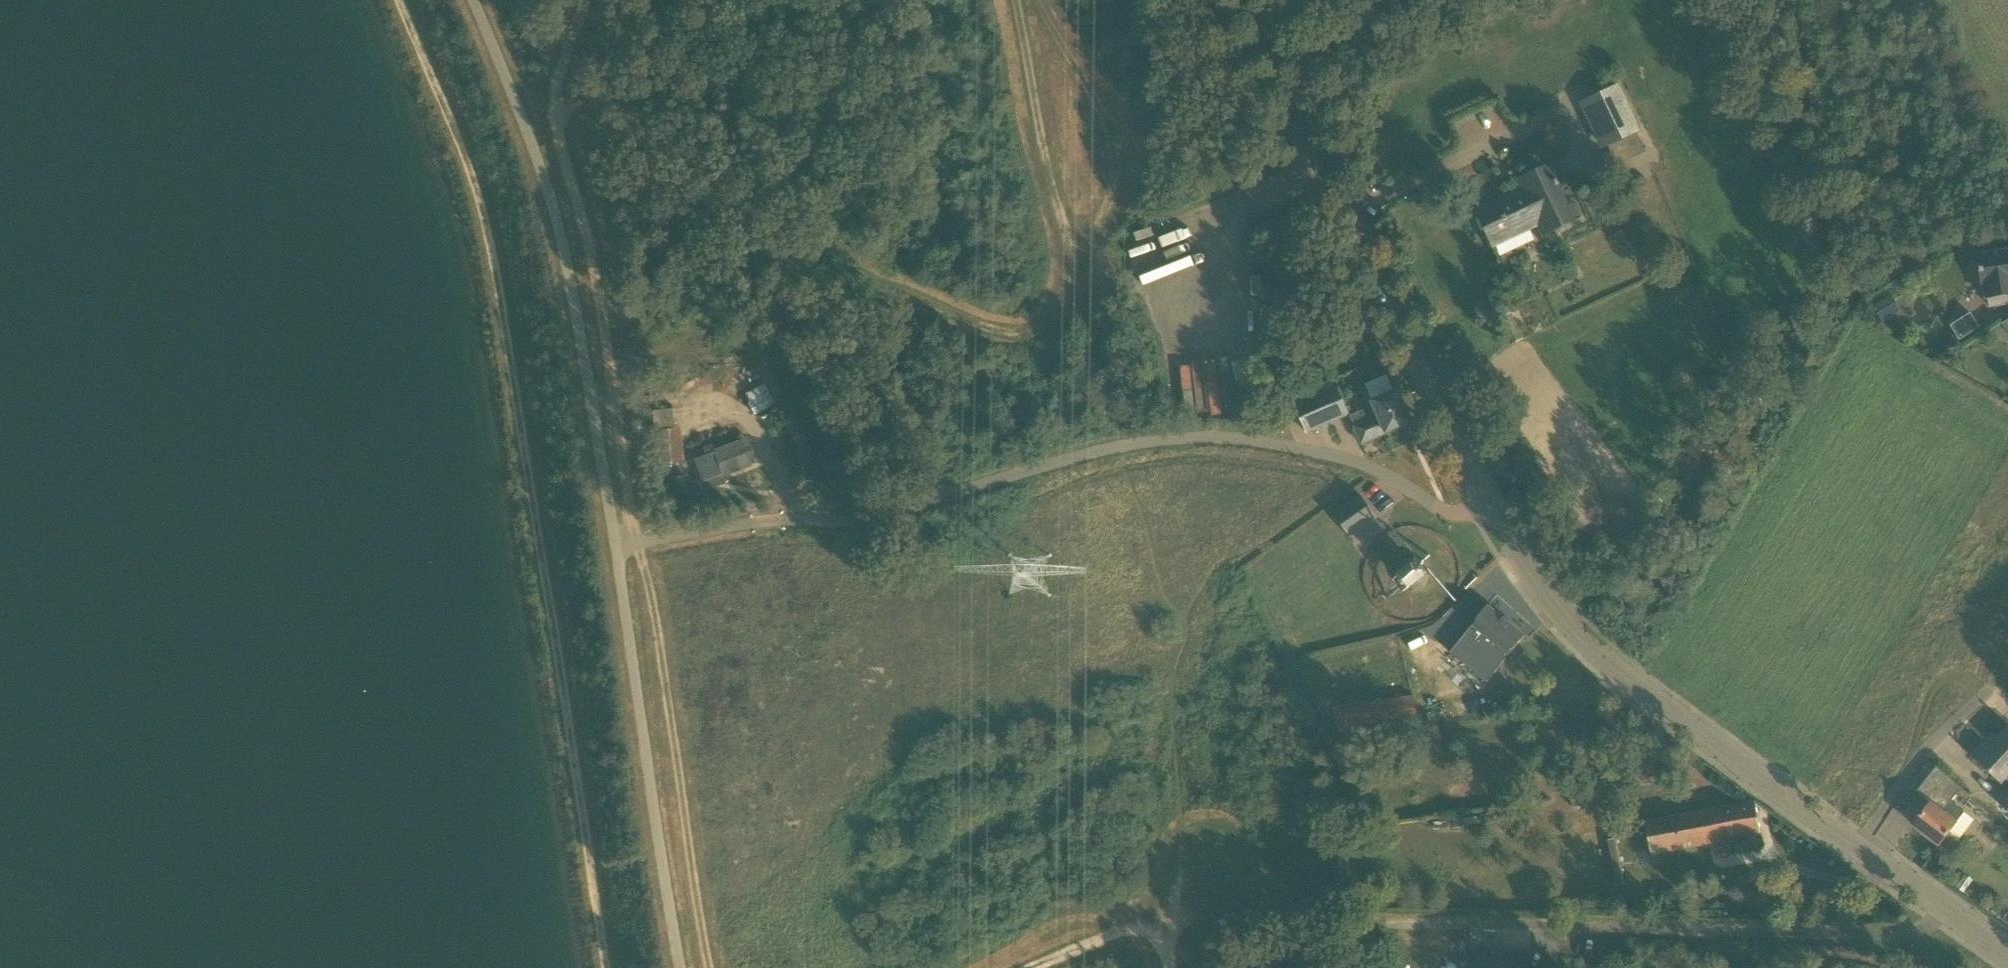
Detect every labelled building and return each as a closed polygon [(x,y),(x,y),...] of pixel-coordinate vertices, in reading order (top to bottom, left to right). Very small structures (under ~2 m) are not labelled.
[(1641,130),(1619,84),(1580,103),(1602,149),(1608,146),(1618,167),(1648,152),(1638,132),(1641,130)] [(1547,167),(1518,180),(1523,189),(1477,211),(1494,246),(1539,225),(1544,236),(1572,218),(1547,167)] [(2007,295),(2007,250),(1978,254),(1979,262),(1974,262),(1977,281),(1982,280),(1983,287),(1985,287),(1987,298),(1989,298),(1991,307),(2007,304),(2007,297),(2007,295)] [(1155,309),(1214,283),(1201,252),(1141,278),(1155,309)] [(1884,323),(1891,318),(1881,301),(1873,306),(1884,323)] [(1971,313),(1952,326),(1960,340),(1980,327),(1971,313)] [(1195,361),(1183,363),(1194,410),(1206,407),(1195,361)] [(776,405),(765,384),(746,394),(750,402),(749,402),(748,403),(755,416),(757,415),(776,405)] [(1350,413),(1339,387),(1295,406),(1306,431),(1350,413)] [(1373,407),(1370,408),(1351,416),(1363,443),(1413,421),(1399,390),(1371,402),(1373,407)] [(654,431),(675,429),(673,409),(653,411),(654,431)] [(679,463),(675,429),(654,431),(657,466),(679,463)] [(743,442),(713,453),(711,444),(703,447),(706,455),(694,460),(703,482),(722,475),(723,476),(751,465),(743,442)] [(1362,494),(1335,514),(1350,538),(1378,518),(1362,494)] [(1401,585),(1412,592),(1425,587),(1431,575),(1427,563),(1415,557),(1402,561),(1397,573),(1401,585)] [(1510,656),(1525,636),(1488,606),(1473,625),(1457,645),(1481,664),(1485,659),(1497,670),(1510,656)] [(1542,694),(1548,707),(1557,703),(1551,690),(1542,694)] [(1419,721),(1415,695),(1336,706),(1340,732),(1419,721)] [(2007,779),(2007,727),(1989,748),(1984,743),(1971,756),(2002,785),(2007,779)] [(1916,792),(1931,803),(1914,825),(1940,845),(1964,812),(1950,802),(1963,787),(1936,767),(1916,792)] [(2007,812),(2007,795),(1999,804),(2007,812)] [(1756,801),(1703,811),(1686,814),(1646,822),(1652,855),(1666,852),(1762,834),(1756,801)] [(1419,967),(1466,967),(1468,940),(1420,938),(1419,967)] [(1466,967),(1514,967),(1515,942),(1490,941),(1468,940),(1466,967)]
